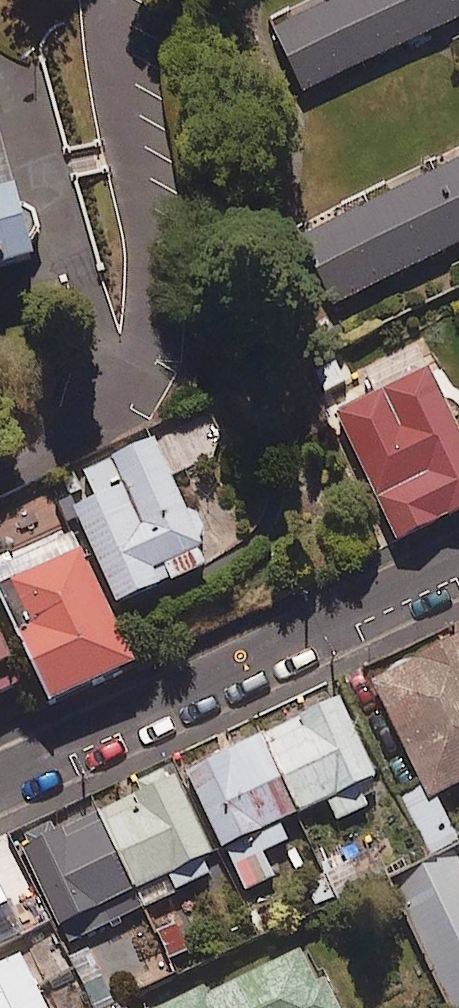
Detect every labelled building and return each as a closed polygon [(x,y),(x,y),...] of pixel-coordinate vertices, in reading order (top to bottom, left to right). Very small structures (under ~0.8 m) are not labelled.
[(285,14),(318,87),(458,24),(458,0),(316,0),(285,14)] [(315,223),(349,299),(458,250),(458,158),(315,223)] [(430,372),(341,413),(402,544),(458,518),(458,436),(430,372)] [(212,572),(155,442),(83,473),(95,501),(76,510),(121,612),(212,572)] [(138,673),(82,550),(14,582),(35,628),(20,635),(55,711),(138,673)] [(0,638),(0,702),(23,692),(0,638)] [(439,796),(458,787),(458,640),(377,676),(422,776),(397,788),(427,856),(458,841),(458,840),(439,796)] [(379,785),(343,706),(191,774),(246,895),(276,881),(265,857),(290,846),(281,828),(332,805),(340,824),(370,811),(362,793),(379,785)] [(101,818),(138,895),(171,880),(178,896),(214,879),(209,869),(216,865),(176,782),(101,818)] [(138,895),(101,818),(26,854),(63,931),(138,895)] [(363,898),(350,869),(308,887),(321,916),(363,898)] [(0,913),(0,951),(50,928),(42,910),(6,927),(0,913)] [(183,920),(158,931),(173,966),(198,955),(183,920)] [(18,953),(0,961),(0,1007),(44,1007),(18,953)] [(316,954),(189,1007),(339,1007),(316,954)]
